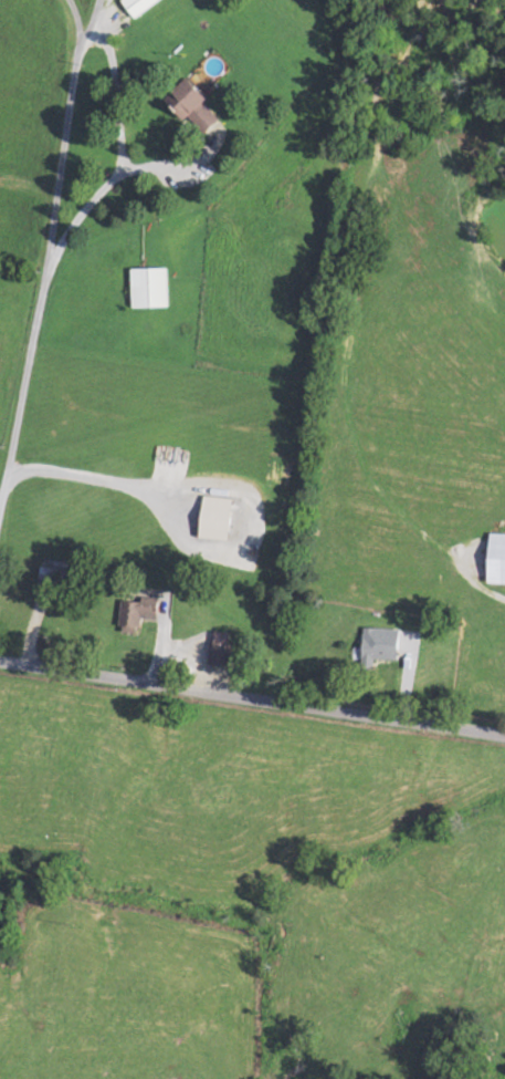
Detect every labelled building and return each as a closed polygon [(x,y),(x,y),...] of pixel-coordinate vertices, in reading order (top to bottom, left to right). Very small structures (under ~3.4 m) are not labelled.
[(135,19),(160,0),(122,0),(135,19)] [(207,105),(212,99),(191,77),(170,98),(206,135),(222,120),(207,105)] [(169,307),(168,269),(132,269),(132,307),(169,307)] [(232,497),(203,496),(201,538),(230,539),(232,497)] [(504,583),(504,534),(492,533),(491,583),(504,583)] [(41,580),(65,580),(65,568),(41,568),(41,580)] [(122,598),(121,628),(142,628),(142,617),(158,618),(158,599),(122,598)] [(377,627),(364,627),(364,666),(377,666),(377,659),(399,659),(399,636),(377,636),(377,627)] [(230,631),(214,631),(214,665),(230,665),(230,631)]
